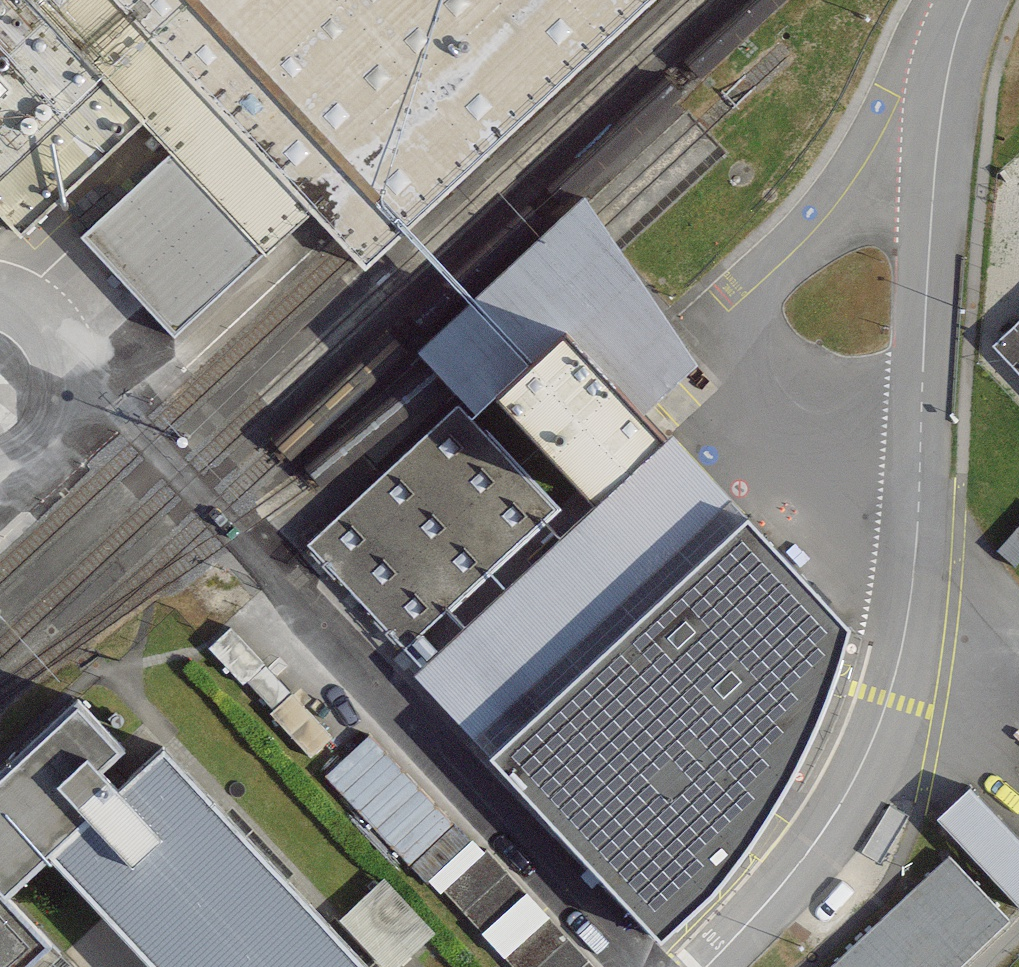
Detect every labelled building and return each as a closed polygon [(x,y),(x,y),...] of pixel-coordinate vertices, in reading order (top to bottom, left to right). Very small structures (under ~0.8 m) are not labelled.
[(402,231),(186,0),(0,0),(0,207),(23,232),(147,117),(179,151),(265,243),(307,204),(350,249),(365,265),(402,231)] [(402,231),(650,0),(186,0),(402,231)] [(265,243),(179,151),(88,235),(174,327),(265,243)] [(479,409),(497,393),(564,331),(637,410),(690,362),(601,221),(583,203),(424,350),(442,369),(479,409)] [(996,346),(1018,370),(1018,324),(996,346)] [(596,499),(663,437),(637,410),(564,331),(497,393),(596,499)] [(458,406),(313,543),(409,644),(554,508),(458,406)] [(422,681),(499,759),(748,517),(672,439),(422,681)] [(825,707),(855,626),(748,517),(499,759),(666,936),(721,880),(782,792),(825,707)] [(209,647),(313,754),(332,736),(229,628),(209,647)] [(163,750),(121,789),(98,765),(116,748),(76,704),(0,775),(0,966),(22,966),(47,944),(0,895),(49,849),(161,966),(367,966),(163,750)] [(370,738),(328,778),(409,862),(436,837),(456,858),(471,843),(370,738)] [(939,820),(1018,904),(1018,840),(970,789),(939,820)] [(485,852),(444,890),(517,966),(594,966),(485,852)] [(947,859),(833,966),(958,966),(1007,921),(947,859)]
